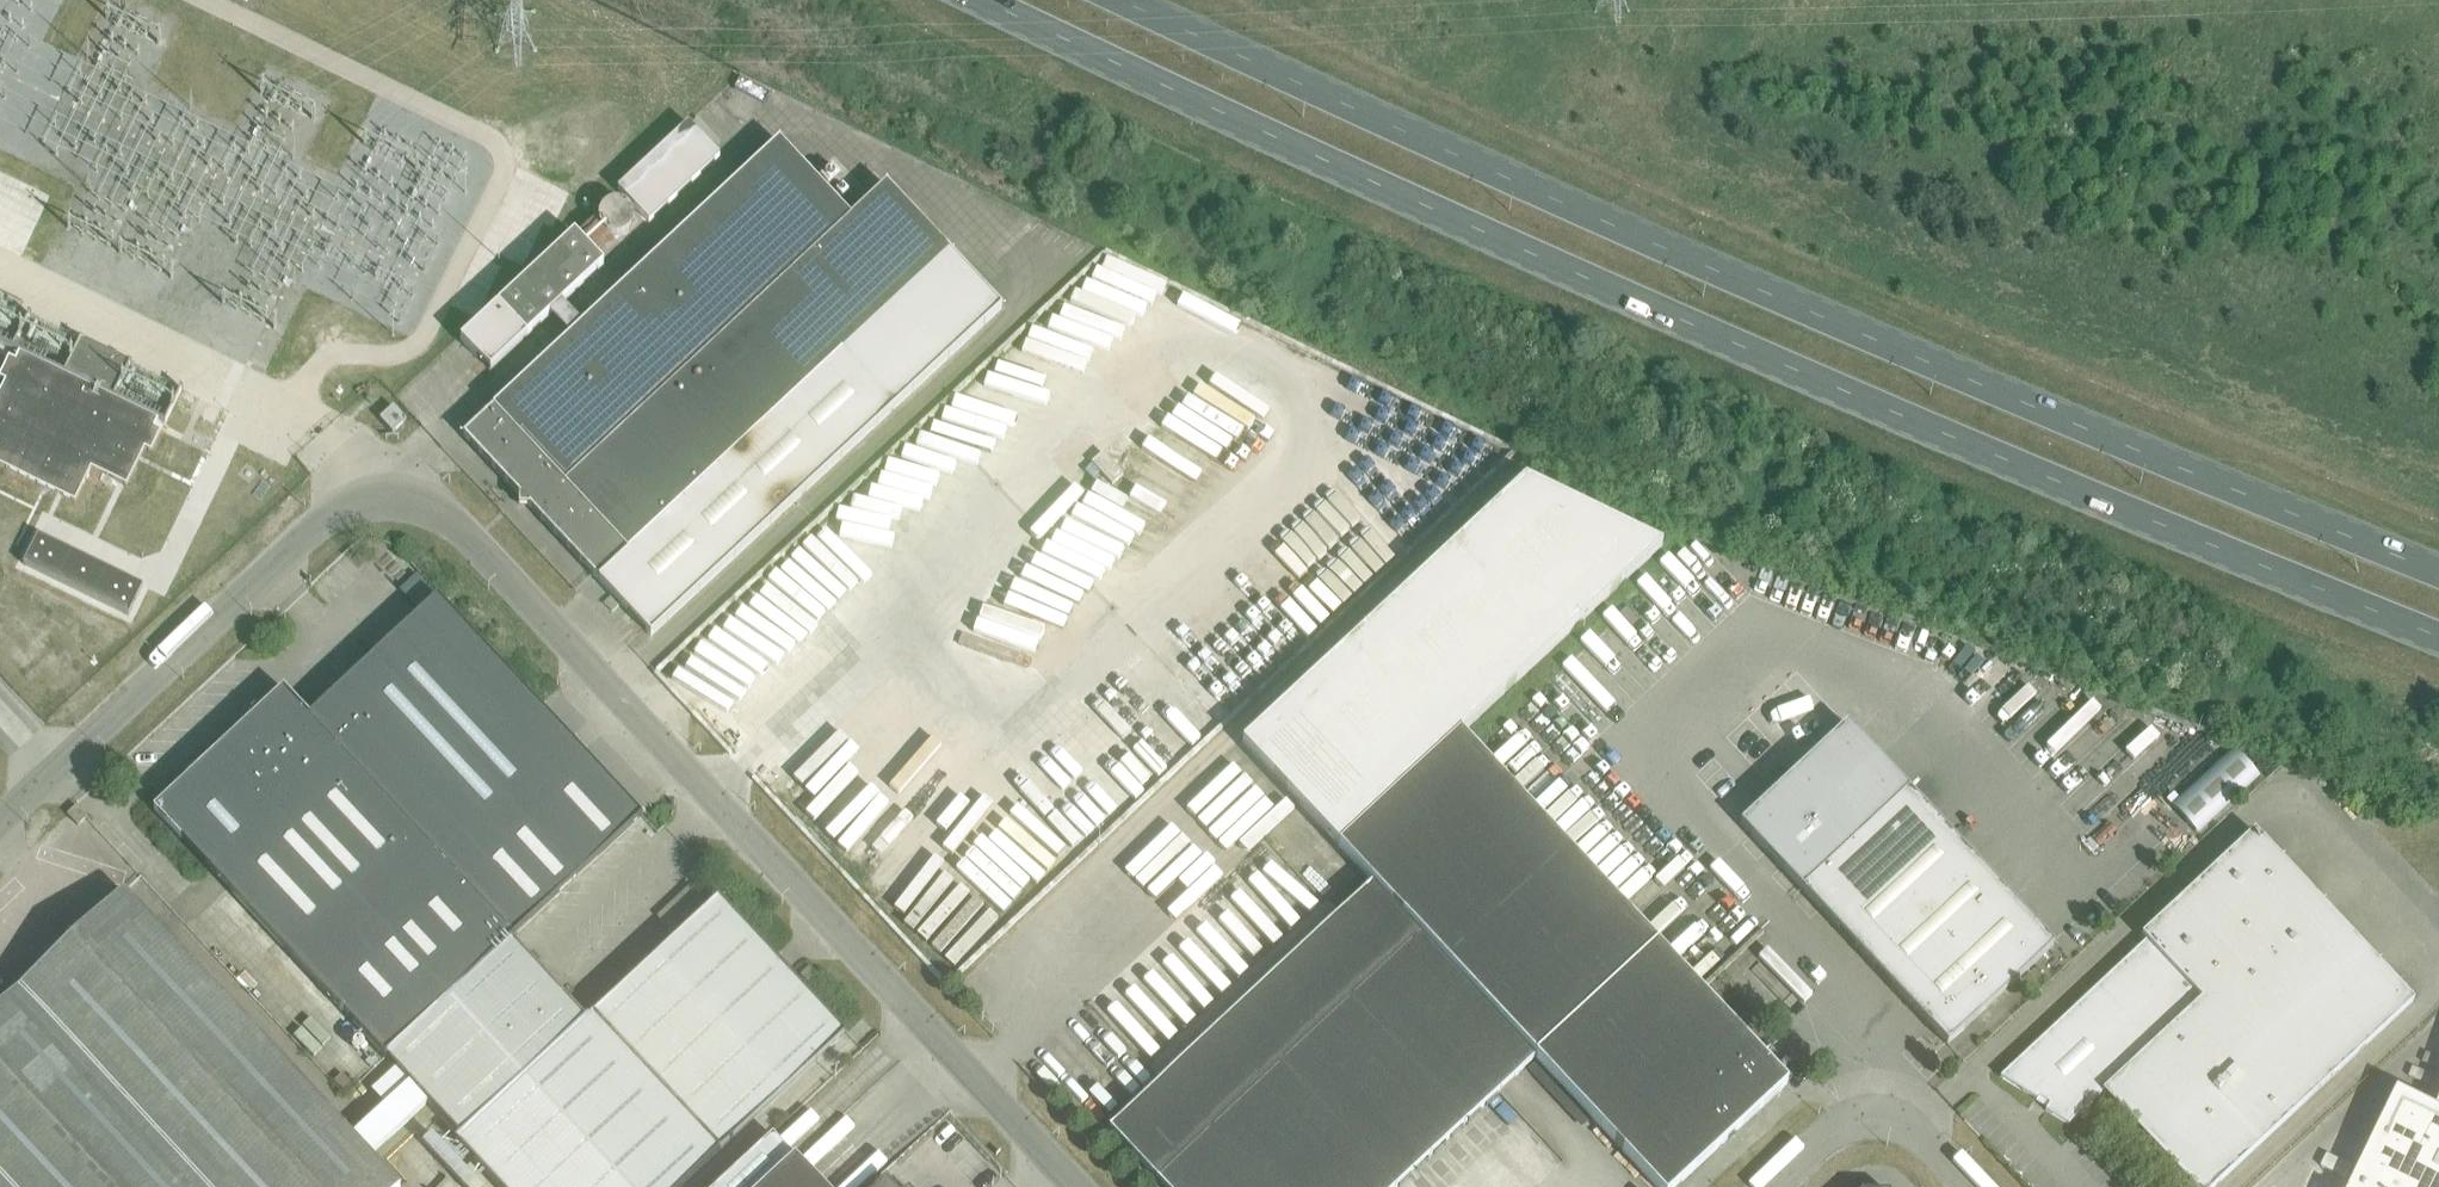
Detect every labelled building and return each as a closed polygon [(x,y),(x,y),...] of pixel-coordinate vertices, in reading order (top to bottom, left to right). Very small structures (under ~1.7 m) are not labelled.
[(689,123),(617,190),(648,223),(720,156),(689,123)] [(493,407),(463,435),(520,495),(519,505),(529,506),(598,580),(599,580),(651,635),(1001,309),(886,185),(851,217),(779,140),(493,407)] [(575,233),(461,340),(491,370),(604,264),(575,233)] [(0,391),(0,465),(75,501),(92,468),(127,485),(145,448),(151,451),(161,431),(155,427),(158,420),(165,423),(182,389),(184,390),(185,389),(0,299),(0,343),(19,353),(15,360),(9,357),(0,375),(0,378),(5,380),(0,391)] [(1129,328),(1094,360),(1163,434),(1127,468),(1133,475),(1114,492),(1116,494),(1100,509),(1117,526),(1152,494),(1147,490),(1182,458),(1171,447),(1192,428),(1165,400),(1164,401),(1135,369),(1152,353),(1129,328)] [(380,418),(393,432),(406,420),(394,406),(380,418)] [(1103,452),(1092,463),(1112,485),(1123,474),(1103,452)] [(1656,1186),(1676,1186),(1683,1181),(1787,1083),(1477,751),(1461,734),(1661,547),(1524,480),(1264,723),(1242,743),(1372,882),(1371,883),(1535,1058),(1656,1186)] [(38,534),(24,564),(129,615),(143,585),(38,534)] [(1047,575),(1015,605),(1026,618),(1059,587),(1047,575)] [(154,809),(378,1050),(384,1056),(385,1058),(383,1059),(384,1060),(386,1059),(396,1069),(409,1083),(386,1104),(353,1135),(371,1154),(427,1102),(459,1137),(454,1141),(498,1186),(681,1186),(846,1033),(792,976),(772,954),(719,898),(718,897),(592,1014),(588,1018),(587,1016),(585,1018),(513,940),(515,938),(513,936),(578,876),(642,815),(582,751),(566,734),(438,596),(378,651),(310,715),(284,688),(262,708),(259,705),(253,709),(251,712),(250,715),(251,718),(154,809)] [(937,643),(902,671),(965,748),(989,729),(986,726),(999,715),(994,709),(982,719),(967,701),(978,693),(937,643)] [(1119,724),(1164,774),(1197,745),(1198,746),(1249,700),(1238,687),(1250,676),(1230,654),(1217,666),(1202,649),(1119,724)] [(1803,889),(1909,790),(1847,723),(1740,822),(1803,889)] [(2235,749),(2172,806),(2196,833),(2259,775),(2235,749)] [(1803,889),(1947,1044),(2053,945),(1909,790),(1803,889)] [(78,825),(86,818),(88,816),(77,805),(67,814),(78,825)] [(2175,1162),(2203,1186),(2214,1186),(2413,1001),(2254,830),(2141,935),(2146,940),(2000,1076),(2037,1099),(2038,1096),(2050,1103),(2045,1110),(2068,1124),(2100,1094),(2175,1162)] [(1187,1030),(1296,927),(1270,899),(1277,892),(1259,873),(1169,957),(1159,946),(1132,972),(1187,1030)] [(1535,1058),(1371,883),(1337,916),(1327,905),(1152,1069),(1161,1079),(1109,1128),(1164,1186),(1396,1186),(1535,1058)] [(401,1186),(371,1154),(353,1135),(124,890),(0,1006),(0,1186),(400,1186),(401,1186)] [(818,975),(809,966),(800,975),(809,984),(818,975)] [(1111,1003),(1103,1011),(1150,1057),(1159,1049),(1111,1003)] [(2437,1112),(2403,1095),(2404,1093),(2401,1091),(2353,1186),(2438,1186),(2438,1108),(2437,1112)] [(794,1158),(773,1134),(716,1186),(822,1186),(794,1158)]
